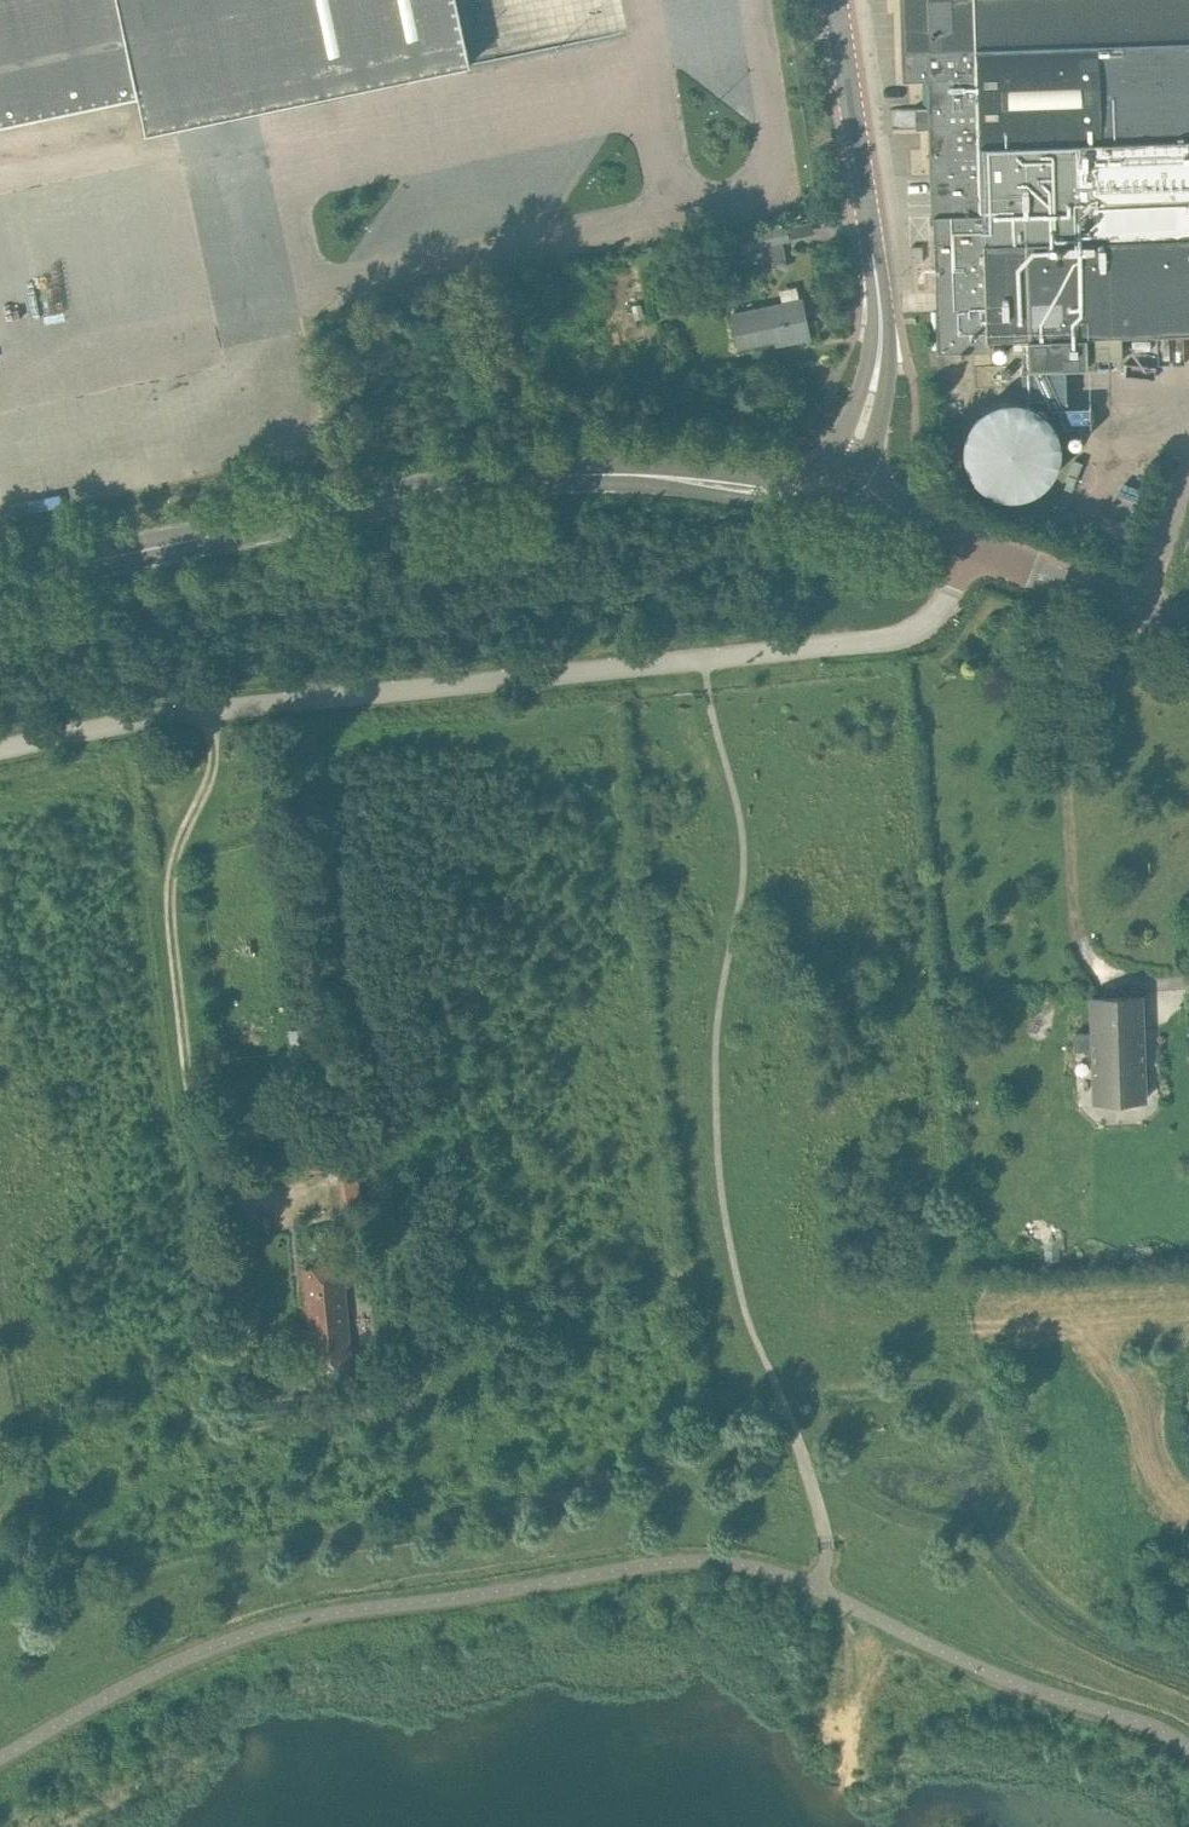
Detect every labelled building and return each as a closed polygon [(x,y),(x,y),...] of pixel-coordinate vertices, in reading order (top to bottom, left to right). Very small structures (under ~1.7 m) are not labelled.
[(139,94),(147,133),(470,65),(457,0),(0,0),(0,124),(139,94)] [(905,80),(930,79),(930,107),(918,107),(918,126),(931,126),(933,175),(982,174),(983,212),(934,214),(938,350),(961,350),(961,353),(966,353),(966,349),(990,349),(991,338),(1029,337),(1030,366),(1087,365),(1086,336),(1095,335),(1097,357),(1122,356),(1122,335),(1188,333),(1188,0),(903,0),(905,80)] [(917,124),(917,107),(897,107),(897,124),(917,124)] [(787,261),(783,241),(790,239),(787,225),(744,234),(747,248),(769,244),(773,264),(787,261)] [(802,298),(799,299),(797,286),(780,289),(783,302),(733,313),(740,347),(788,337),(789,342),(810,337),(802,298)] [(999,344),(996,345),(994,348),(994,350),(994,352),(994,354),(995,355),(998,357),(1000,358),(1003,357),(1005,356),(1006,354),(1007,353),(1007,349),(1006,346),(1004,345),(1003,344),(1001,344),(999,344)] [(1011,364),(1007,365),(1004,367),(1002,369),(1001,371),(1000,374),(999,377),(1000,380),(1001,383),(1003,386),(1006,388),(1009,389),(1011,389),(1015,388),(1018,387),(1020,385),(1022,382),(1023,379),(1024,376),(1023,375),(1023,373),(1022,371),(1021,369),(1020,368),(1017,366),(1015,365),(1011,364)] [(986,366),(983,366),(981,367),(979,368),(977,370),(975,372),(974,375),(974,378),(975,381),(977,384),(979,386),(981,387),(983,388),(986,388),(989,387),(991,386),(994,384),(995,381),(996,378),(996,376),(995,373),(994,371),(991,368),(989,367),(986,366)] [(1013,399),(1010,399),(1002,400),(997,401),(993,403),(989,405),(985,407),(982,410),(978,413),(976,416),(972,421),(970,424),(968,428),(967,431),(965,435),(965,439),(964,443),(964,447),(964,452),(964,456),(965,460),(967,466),(969,470),(971,473),(972,476),(974,478),(977,481),(982,486),(983,487),(986,489),(993,493),(997,495),(1001,496),(1005,496),(1008,497),(1011,497),(1015,497),(1018,497),(1021,496),(1027,495),(1033,493),(1038,490),(1041,489),(1044,486),(1048,482),(1050,480),(1053,477),(1055,473),(1057,469),(1059,466),(1060,463),(1060,461),(1061,458),(1062,454),(1062,450),(1062,447),(1062,444),(1062,440),(1061,436),(1059,430),(1058,428),(1056,424),(1053,419),(1050,415),(1048,413),(1045,410),(1043,409),(1038,405),(1033,403),(1030,402),(1026,400),(1023,400),(1018,399),(1013,399)] [(1094,1031),(1074,1031),(1075,1049),(1094,1049),(1095,1101),(1145,1099),(1141,994),(1093,995),(1094,1031)] [(310,1331),(295,1332),(300,1389),(353,1384),(352,1366),(342,1265),(304,1269),(310,1331)]
